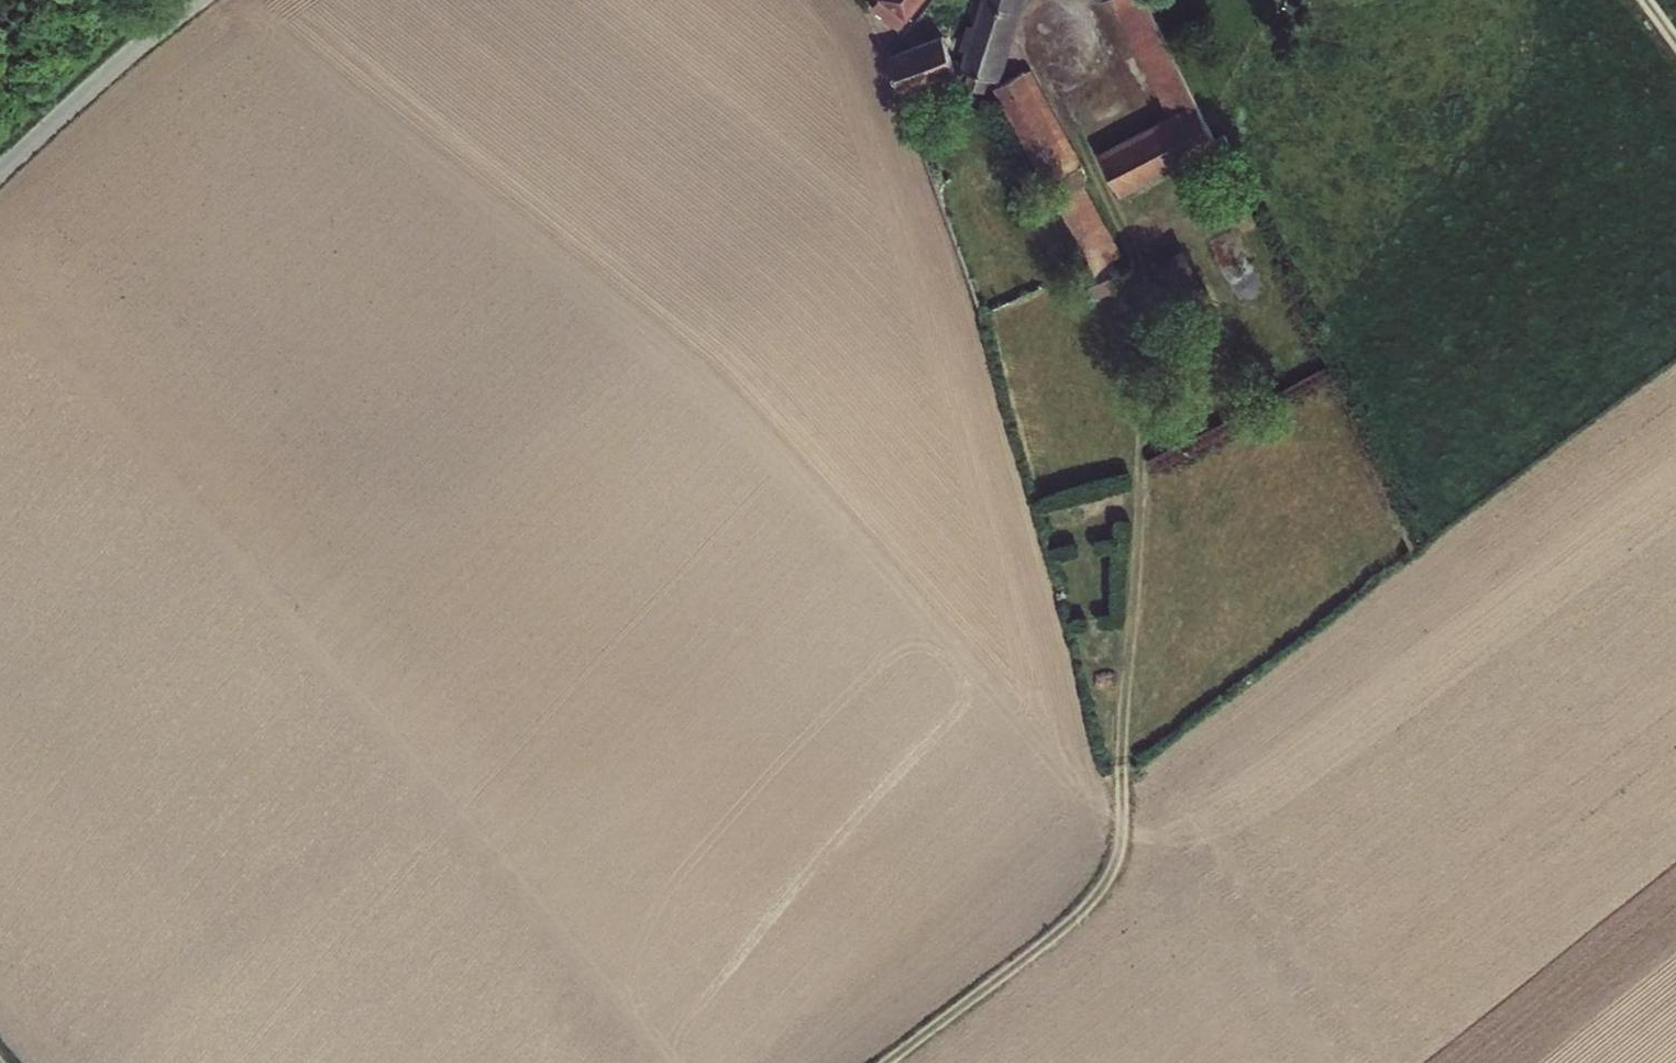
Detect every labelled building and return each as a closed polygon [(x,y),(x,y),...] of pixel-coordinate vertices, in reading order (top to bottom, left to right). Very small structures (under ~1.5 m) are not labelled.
[(882,0),(878,0),(872,8),(899,29),(906,20),(882,0)] [(906,20),(922,0),(882,0),(906,20)] [(1020,0),(983,0),(975,26),(967,52),(964,62),(952,61),(943,36),(888,57),(899,89),(955,68),(962,69),(972,73),(967,87),(984,93),(989,78),(997,81),(1020,0)] [(1171,118),(1099,155),(1119,194),(1217,143),(1147,0),(1112,0),(1171,118)] [(959,49),(967,52),(975,26),(967,23),(959,49)] [(1086,184),(1024,71),(995,87),(1070,227),(1093,214),(1079,187),(1086,184)] [(1093,214),(1100,210),(1086,184),(1079,187),(1093,214)] [(1117,257),(1093,214),(1070,227),(1090,265),(1093,270),(1112,260),(1117,257)] [(1208,237),(1158,261),(1193,335),(1243,312),(1208,237)] [(1124,286),(1112,260),(1093,270),(1090,265),(1081,270),(1094,299),(1124,286)]
